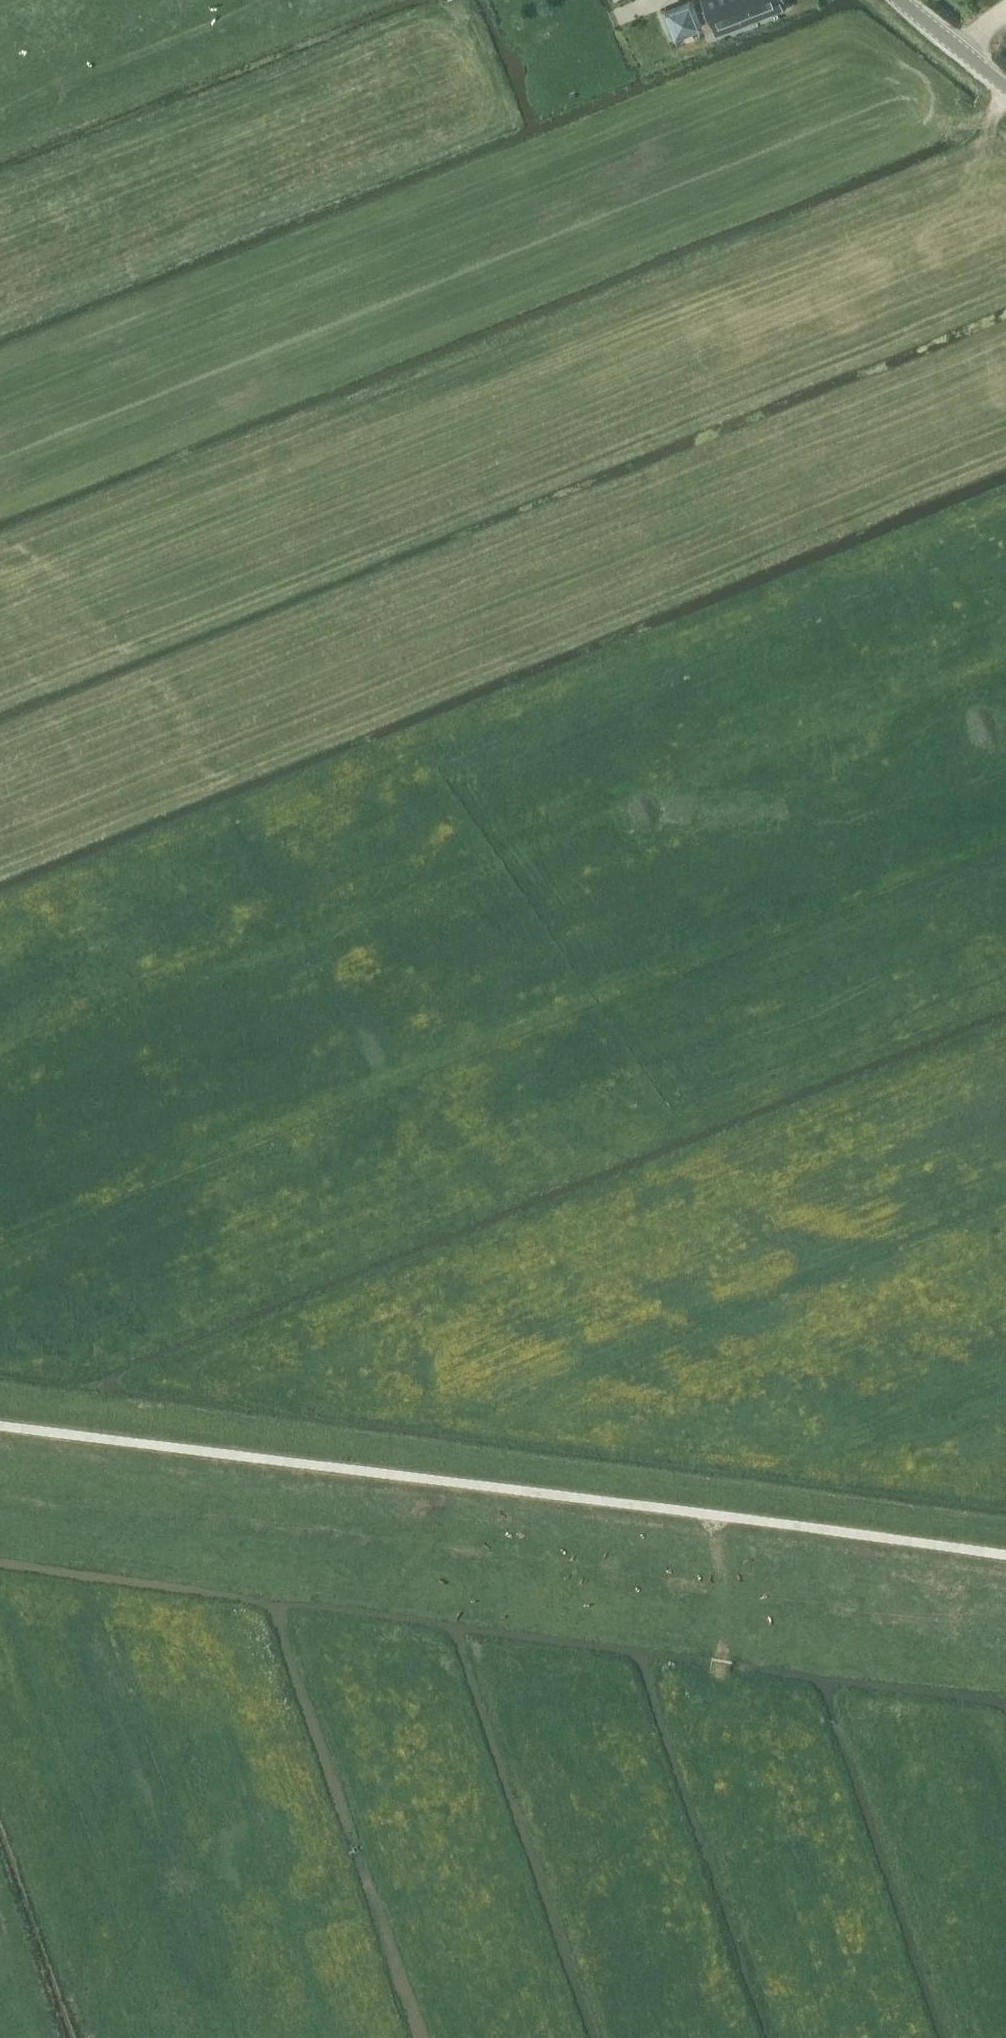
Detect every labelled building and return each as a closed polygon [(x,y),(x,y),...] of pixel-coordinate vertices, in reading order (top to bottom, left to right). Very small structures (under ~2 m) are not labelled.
[(662,8),(672,35),(699,25),(696,17),(709,11),(710,12),(717,30),(784,5),(782,0),(705,0),(707,5),(693,10),(690,0),(683,0),(662,8)]
